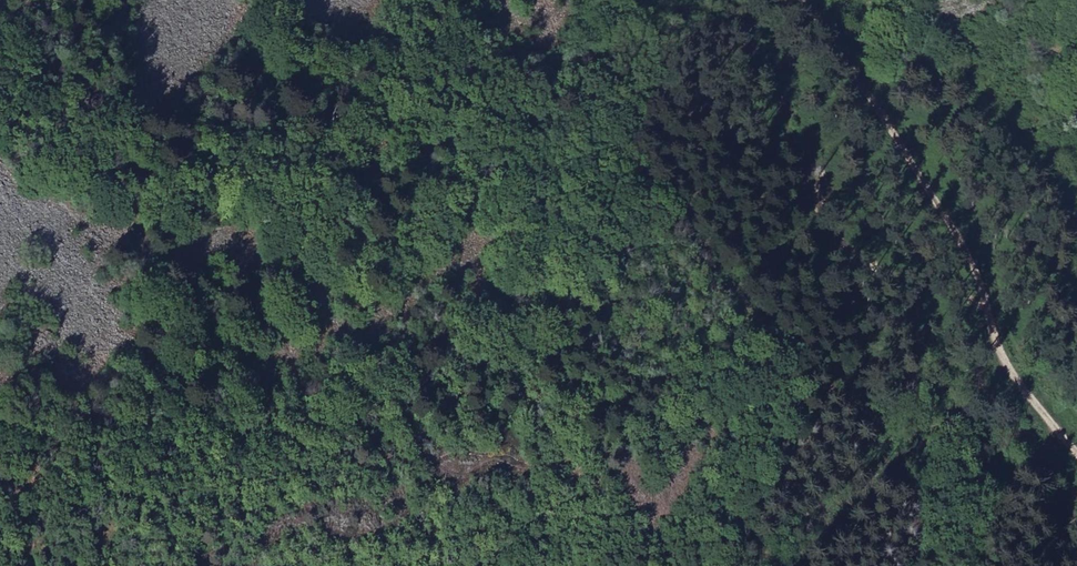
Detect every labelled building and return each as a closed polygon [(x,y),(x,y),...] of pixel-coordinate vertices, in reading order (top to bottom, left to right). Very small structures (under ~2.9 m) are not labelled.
[(1039,427),(1042,434),(1048,431),(1046,425),(1039,427)] [(1042,434),(1047,446),(1061,443),(1056,429),(1048,431),(1042,434)]
